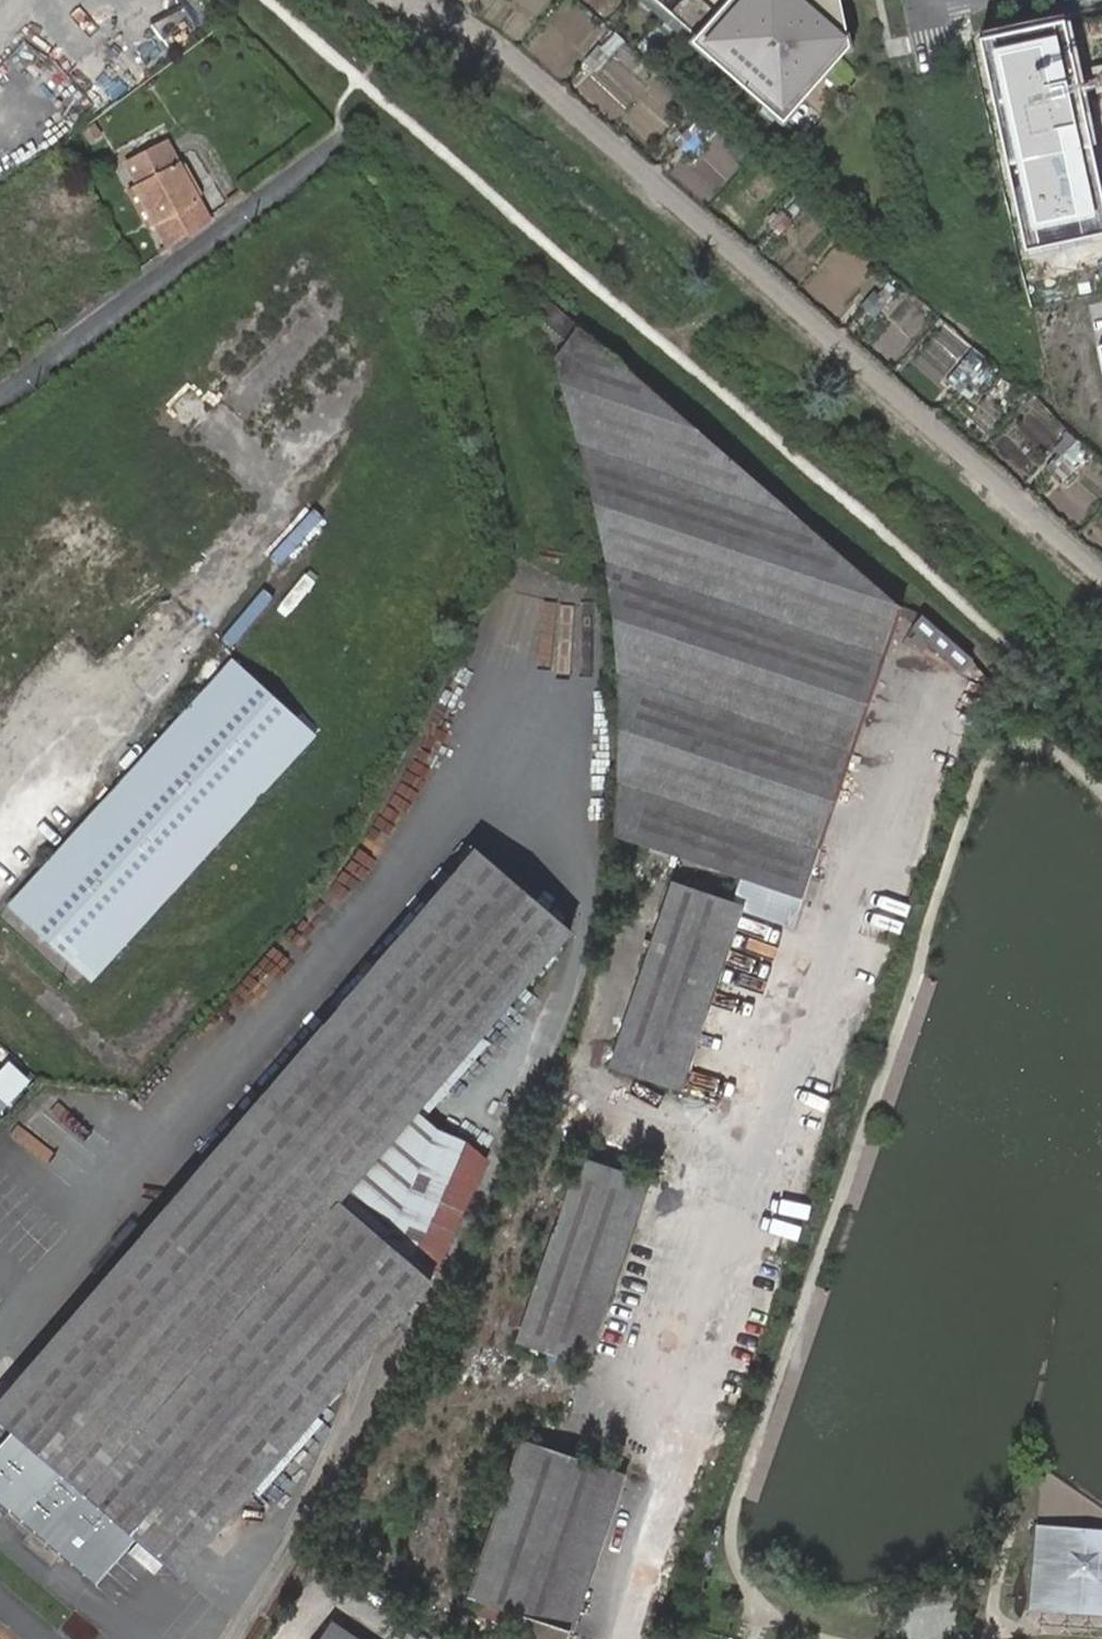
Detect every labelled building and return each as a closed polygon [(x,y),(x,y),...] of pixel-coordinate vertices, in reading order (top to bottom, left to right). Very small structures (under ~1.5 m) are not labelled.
[(507,0),(542,19),(552,0),(507,0)] [(698,35),(693,40),(783,119),(850,43),(841,0),(659,0),(698,35)] [(980,38),(1025,248),(1101,232),(1101,198),(1065,20),(980,38)] [(125,167),(137,187),(177,166),(166,144),(125,167)] [(134,190),(167,247),(184,234),(187,238),(209,222),(177,166),(137,187),(134,190)] [(732,904),(742,907),(795,924),(896,610),(588,336),(566,350),(616,491),(619,505),(645,656),(652,704),(656,761),(653,855),(740,882),(732,904)] [(958,673),(973,659),(924,616),(910,631),(958,673)] [(248,674),(230,657),(8,903),(24,918),(248,674)] [(297,719),(248,674),(24,918),(76,962),(297,719)] [(314,734),(297,719),(76,962),(92,977),(314,734)] [(311,1416),(424,1281),(484,1157),(432,1126),(415,1110),(568,931),(472,849),(437,890),(422,876),(295,1023),(311,1036),(0,1398),(0,1418),(12,1429),(0,1442),(0,1499),(96,1582),(136,1535),(179,1573),(311,1416)] [(680,1094),(742,907),(732,904),(671,884),(609,1071),(680,1094)] [(634,1178),(576,1162),(527,1348),(584,1363),(634,1178)] [(528,1445),(476,1599),(514,1614),(506,1638),(567,1638),(569,1632),(557,1628),(611,1472),(528,1445)] [(1037,1522),(1030,1610),(1101,1616),(1101,1528),(1037,1522)] [(332,1629),(325,1638),(347,1638),(332,1629)]
